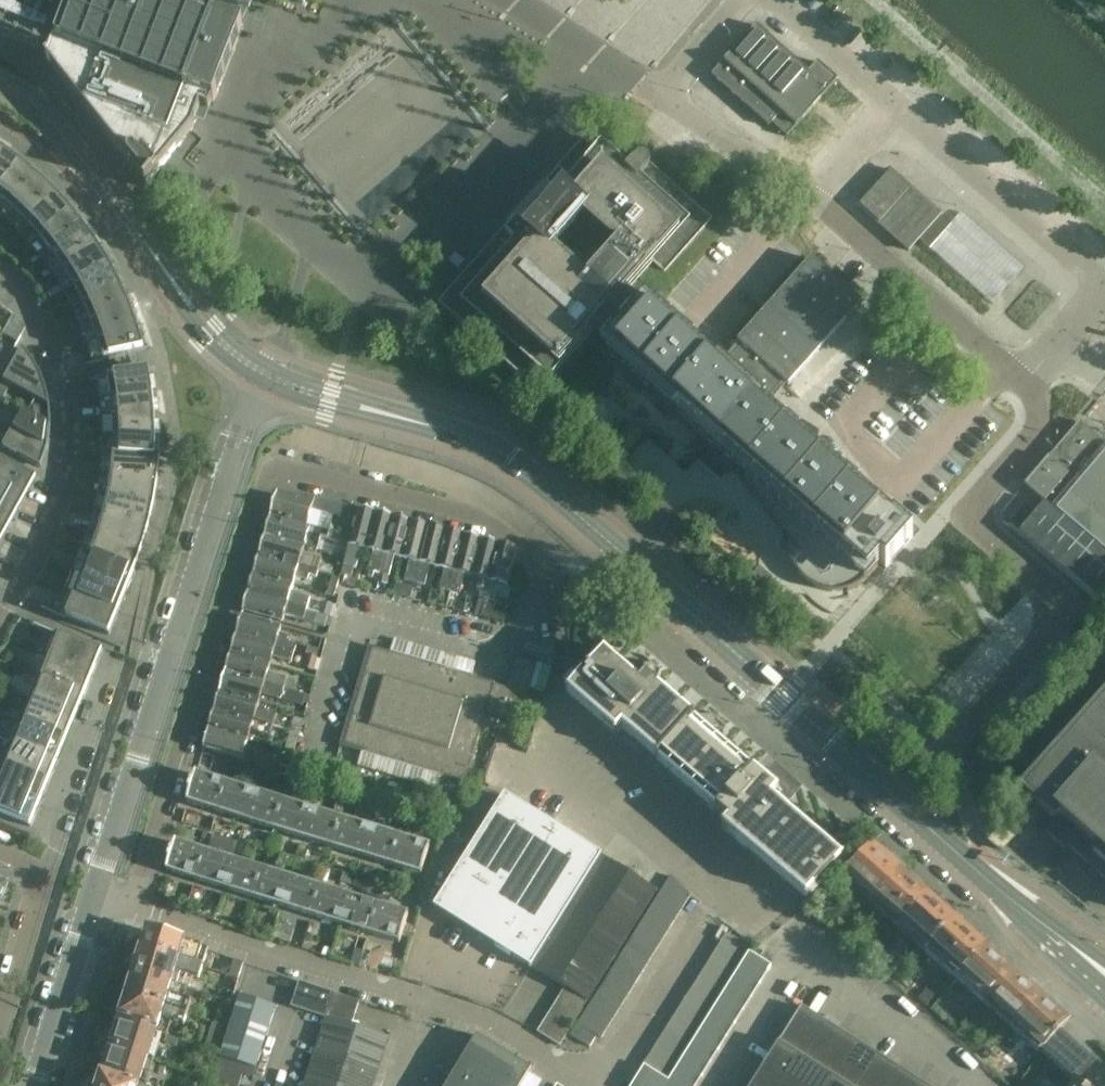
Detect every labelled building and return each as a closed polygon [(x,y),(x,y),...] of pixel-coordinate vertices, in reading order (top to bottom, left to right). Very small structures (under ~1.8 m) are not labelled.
[(38,50),(50,55),(49,58),(48,57),(46,59),(45,60),(145,186),(146,188),(152,180),(153,179),(170,158),(176,151),(181,144),(191,132),(192,131),(195,123),(196,123),(201,110),(204,104),(205,104),(206,104),(210,105),(211,106),(212,106),(212,107),(212,106),(213,106),(217,94),(242,29),(248,12),(253,0),(0,0),(0,35),(38,50)] [(838,81),(828,72),(818,63),(809,73),(755,26),(711,77),(769,128),(772,125),(787,139),(838,81)] [(626,172),(590,140),(559,175),(546,189),(504,236),(505,236),(442,306),(539,391),(602,320),(604,322),(600,328),(599,330),(598,333),(598,335),(599,337),(601,339),(603,340),(605,341),(607,341),(609,340),(610,339),(617,334),(619,335),(641,310),(624,294),(653,262),(665,272),(708,223),(649,171),(650,165),(647,160),(645,159),(643,159),(641,159),(639,159),(638,160),(626,172)] [(9,150),(0,144),(0,163),(9,150)] [(9,150),(0,163),(0,197),(27,163),(9,150)] [(27,163),(0,197),(0,202),(13,212),(44,178),(27,163)] [(859,207),(879,225),(880,226),(913,190),(891,171),(859,207)] [(60,193),(44,178),(13,212),(27,226),(60,193)] [(986,187),(963,214),(979,228),(1002,202),(986,187)] [(76,210),(60,193),(27,226),(40,240),(76,210)] [(920,197),(897,223),(913,238),(937,212),(920,197)] [(1002,202),(979,228),(995,243),(1018,216),(1002,202)] [(90,227),(76,210),(40,240),(52,256),(90,227)] [(937,212),(913,238),(929,252),(952,226),(937,212)] [(1018,216),(995,243),(1010,257),(1034,230),(1018,216)] [(952,226),(929,252),(945,266),(968,240),(952,226)] [(103,246),(90,227),(52,256),(63,272),(103,246)] [(1034,230),(1010,257),(1026,271),(1050,244),(1034,230)] [(968,240),(945,266),(961,281),(984,254),(968,240)] [(739,344),(719,368),(763,407),(783,384),(787,387),(787,388),(861,304),(827,274),(820,267),(811,260),(806,256),(796,248),(791,243),(790,243),(777,258),(797,275),(798,276),(779,297),(738,343),(739,344)] [(114,265),(103,246),(63,272),(73,288),(114,265)] [(984,254),(961,281),(976,295),(1000,268),(984,254)] [(73,288),(83,306),(125,285),(114,265),(73,288)] [(1000,268),(976,295),(992,309),(1016,282),(1000,268)] [(1016,282),(992,309),(1008,323),(1032,297),(1016,282)] [(83,306),(90,323),(134,306),(125,285),(83,306)] [(142,327),(134,306),(90,323),(97,342),(142,327)] [(619,335),(601,356),(709,450),(715,456),(730,472),(736,479),(746,490),(758,504),(774,523),(786,539),(779,546),(781,549),(798,575),(802,579),(808,585),(816,590),(824,593),(827,593),(830,594),(833,594),(835,594),(839,594),(844,593),(848,592),(855,589),(860,586),(862,585),(866,582),(880,565),(886,569),(887,568),(913,539),(911,538),(901,529),(900,527),(894,522),(892,525),(889,523),(885,519),(883,517),(881,516),(879,514),(875,510),(857,495),(856,494),(765,413),(764,412),(766,409),(763,407),(719,368),(718,367),(717,368),(645,306),(641,310),(622,332),(619,335)] [(25,329),(19,322),(18,322),(13,332),(21,337),(25,329)] [(149,349),(142,327),(97,342),(103,361),(149,349)] [(7,362),(14,350),(7,346),(0,358),(0,359),(7,362)] [(3,382),(0,388),(0,403),(1,403),(10,386),(34,399),(34,398),(49,406),(48,399),(47,394),(45,389),(43,384),(40,377),(37,370),(34,366),(32,361),(28,357),(25,353),(22,349),(3,382)] [(153,369),(107,378),(111,399),(157,392),(153,369)] [(160,415),(157,392),(111,399),(113,418),(160,415)] [(12,430),(47,449),(49,443),(49,438),(50,433),(50,428),(50,422),(50,416),(50,411),(49,406),(34,398),(34,399),(26,414),(22,411),(12,430)] [(160,437),(160,415),(113,418),(113,438),(160,437)] [(1009,525),(1104,606),(1104,445),(1080,423),(1079,423),(1055,451),(1025,486),(1035,495),(1020,513),(1014,519),(1009,525)] [(47,449),(12,430),(2,448),(40,469),(42,464),(44,459),(46,454),(47,449)] [(160,460),(160,456),(160,437),(113,438),(113,457),(160,460)] [(113,457),(111,477),(158,483),(160,460),(113,457)] [(22,496),(27,489),(29,490),(36,478),(1,458),(0,460),(0,484),(22,496)] [(154,506),(158,483),(111,477),(108,497),(154,506)] [(14,517),(20,506),(18,504),(22,496),(0,484),(0,510),(14,517)] [(334,514),(328,534),(345,539),(344,545),(349,546),(358,511),(345,507),(298,496),(297,501),(277,496),(270,519),(307,529),(307,528),(312,512),(321,514),(322,511),(334,514)] [(149,529),(154,506),(108,497),(104,517),(149,529)] [(5,527),(7,528),(14,517),(0,510),(0,535),(5,527)] [(349,546),(341,576),(348,578),(351,568),(354,569),(358,550),(366,552),(367,549),(376,515),(375,515),(372,514),(370,514),(367,513),(365,512),(362,512),(358,511),(349,546)] [(367,549),(366,552),(373,554),(367,578),(373,579),(375,573),(380,574),(385,554),(393,519),(389,518),(386,518),(385,517),(380,516),(378,516),(376,515),(367,549)] [(142,552),(149,529),(104,517),(98,537),(142,552)] [(345,539),(328,534),(307,528),(307,529),(270,519),(265,537),(305,549),(307,541),(319,544),(320,539),(344,545),(345,539)] [(380,574),(377,584),(387,586),(393,559),(401,561),(411,524),(408,523),(399,521),(393,519),(385,554),(380,574)] [(428,528),(413,524),(411,524),(401,561),(409,563),(404,581),(414,584),(428,528)] [(446,532),(428,528),(414,584),(424,586),(425,586),(430,568),(436,570),(446,532)] [(446,532),(436,570),(444,571),(439,590),(449,593),(463,537),(446,532)] [(134,574),(142,552),(98,537),(91,556),(134,574)] [(265,537),(263,542),(259,557),(318,573),(331,577),(333,570),(321,566),(322,561),(314,559),(303,556),(305,549),(265,537)] [(480,541),(463,537),(449,593),(447,601),(448,602),(446,607),(454,609),(458,595),(460,595),(464,577),(471,578),(480,541)] [(498,546),(484,542),(480,541),(471,578),(479,580),(476,592),(480,593),(479,600),(476,615),(481,617),(498,546)] [(507,587),(510,572),(516,550),(498,546),(481,617),(501,622),(504,613),(493,610),(500,585),(507,587)] [(126,594),(134,574),(91,556),(82,577),(126,594)] [(259,557),(255,570),(254,575),(294,586),(296,578),(308,582),(309,576),(317,578),(318,573),(259,557)] [(254,575),(249,594),(307,611),(311,598),(292,593),(294,586),(254,575)] [(82,577),(74,597),(118,615),(126,594),(82,577)] [(397,585),(394,596),(410,600),(413,589),(397,585)] [(249,594),(243,613),(283,625),(285,617),(315,625),(318,615),(307,611),(249,594)] [(74,597),(65,619),(109,636),(118,615),(74,597)] [(322,603),(318,615),(330,618),(334,606),(322,603)] [(282,629),(242,617),(236,638),(294,654),(296,646),(290,645),(292,639),(280,636),(282,629)] [(102,652),(56,633),(47,656),(93,675),(102,652)] [(236,638),(232,652),(230,656),(270,667),(273,659),(291,665),(294,654),(236,638)] [(442,778),(465,784),(486,713),(521,723),(538,663),(516,656),(507,687),(472,677),(476,664),(394,641),(391,654),(369,647),(339,748),(362,755),(358,767),(439,790),(442,778)] [(308,647),(305,656),(316,659),(319,651),(308,647)] [(605,651),(589,669),(567,695),(616,737),(621,730),(657,761),(695,717),(646,675),(641,682),(605,651)] [(84,696),(93,675),(47,656),(38,677),(84,696)] [(230,656),(225,674),(306,698),(307,696),(298,694),(296,683),(288,681),(288,679),(269,673),(270,667),(230,656)] [(307,658),(304,669),(313,672),(316,660),(307,658)] [(225,674),(219,693),(259,705),(262,697),(273,700),(274,699),(303,708),(306,698),(225,674)] [(38,677),(29,699),(75,718),(84,696),(38,677)] [(219,693),(216,704),(214,712),(273,730),(276,717),(257,711),(259,705),(219,693)] [(66,740),(75,718),(29,699),(20,721),(66,740)] [(1095,715),(1104,723),(1104,704),(1095,715)] [(214,712),(210,724),(208,730),(248,743),(251,735),(270,741),(273,730),(214,712)] [(755,768),(734,750),(708,728),(712,723),(722,732),(727,727),(710,712),(701,722),(695,717),(657,761),(717,812),(755,768)] [(1025,794),(1056,822),(1046,833),(1064,849),(1067,846),(1104,880),(1104,723),(1095,715),(1025,794)] [(295,718),(290,734),(299,736),(304,720),(295,718)] [(20,721),(11,742),(57,761),(66,740),(20,721)] [(208,730),(202,750),(243,762),(243,760),(262,766),(264,759),(257,757),(259,752),(247,748),(248,743),(208,730)] [(285,751),(294,754),(299,736),(290,734),(287,733),(284,744),(287,745),(285,751)] [(11,742),(2,764),(48,783),(57,761),(11,742)] [(215,757),(212,766),(230,771),(232,762),(215,757)] [(260,780),(262,771),(232,762),(230,771),(245,775),(260,780)] [(0,769),(0,789),(39,805),(48,783),(2,764),(0,769)] [(807,902),(845,858),(784,806),(799,789),(781,774),(773,784),(755,768),(717,812),(728,822),(722,829),(807,902)] [(270,774),(262,771),(260,780),(268,782),(270,774)] [(225,785),(196,776),(195,777),(194,780),(194,783),(190,796),(189,799),(188,799),(187,802),(188,802),(187,804),(217,813),(225,785)] [(255,794),(225,785),(217,813),(246,822),(255,794)] [(30,828),(39,805),(0,789),(0,815),(30,828)] [(317,803),(319,794),(306,790),(303,798),(317,803)] [(284,803),(255,794),(246,822),(275,832),(284,803)] [(319,794),(317,803),(330,807),(333,799),(319,794)] [(602,858),(552,827),(506,797),(437,906),(436,906),(435,907),(496,945),(495,947),(510,957),(512,954),(530,966),(528,969),(530,970),(532,968),(602,858)] [(362,802),(357,816),(371,821),(376,807),(362,802)] [(313,812),(284,803),(275,832),(304,841),(313,812)] [(342,821),(313,812),(304,841),(333,850),(342,821)] [(404,827),(427,834),(430,823),(408,815),(404,827)] [(371,831),(342,821),(333,850),(362,859),(371,831)] [(400,840),(371,831),(362,859),(391,868),(400,840)] [(429,849),(400,840),(391,868),(421,877),(429,849)] [(204,852),(176,843),(176,844),(175,844),(174,847),(175,848),(174,850),(175,850),(171,864),(170,864),(170,866),(169,866),(168,869),(169,870),(168,871),(195,880),(204,852)] [(872,845),(841,879),(869,904),(901,868),(894,861),(891,861),(872,845)] [(234,861),(204,852),(195,880),(225,889),(234,861)] [(602,858),(532,968),(565,989),(536,1033),(558,1046),(656,891),(602,858)] [(306,872),(309,862),(298,859),(295,869),(306,872)] [(263,870),(234,861),(225,889),(254,898),(263,870)] [(869,904),(897,928),(927,894),(909,877),(909,875),(901,868),(869,904)] [(292,880),(263,870),(254,898),(284,908),(292,880)] [(343,874),(340,886),(353,890),(356,878),(343,874)] [(599,1039),(690,897),(691,896),(671,876),(576,1025),(599,1039)] [(372,883),(356,878),(353,890),(369,894),(372,883)] [(321,889),(292,880),(284,908),(312,917),(321,889)] [(350,898),(321,889),(312,917),(341,926),(350,898)] [(168,906),(185,912),(190,899),(172,893),(168,906)] [(897,928),(924,953),(956,917),(948,910),(945,910),(927,894),(897,928)] [(379,907),(350,898),(341,926),(370,935),(379,907)] [(379,907),(370,935),(400,944),(408,916),(379,907)] [(924,953),(952,978),(955,981),(986,947),(964,927),(964,924),(956,917),(924,953)] [(272,937),(290,943),(291,943),(295,930),(277,924),(272,937)] [(147,933),(142,949),(203,970),(209,953),(147,933)] [(726,935),(643,1066),(656,1074),(667,1080),(721,996),(729,983),(737,969),(748,952),(750,949),(726,935)] [(984,1005),(1014,972),(1012,970),(1012,967),(1006,962),(1003,962),(1001,960),(986,947),(955,981),(956,981),(957,980),(984,1005)] [(134,973),(173,986),(177,973),(200,981),(203,970),(142,949),(138,960),(134,961),(132,968),(134,971),(134,972),(134,973)] [(749,953),(738,971),(760,985),(771,967),(749,953)] [(385,954),(379,972),(393,976),(398,957),(385,954)] [(239,982),(244,964),(222,957),(216,975),(239,982)] [(738,971),(729,984),(751,998),(760,985),(738,971)] [(984,1005),(1012,1029),(1041,996),(1024,980),(1023,978),(1018,973),(1016,973),(1014,972),(984,1005)] [(173,986),(134,973),(134,974),(133,974),(129,975),(127,983),(129,987),(126,997),(188,1017),(191,1006),(169,998),(173,986)] [(334,995),(299,984),(291,1008),(304,1012),(326,1019),(330,1007),(334,995)] [(729,984),(721,997),(743,1011),(751,998),(729,984)] [(928,990),(920,999),(927,1006),(935,997),(928,990)] [(359,1002),(334,995),(330,1007),(355,1015),(359,1002)] [(1012,1029),(1040,1054),(1042,1052),(1060,1032),(1069,1021),(1066,1018),(1066,1016),(1061,1011),(1058,1011),(1041,996),(1012,1029)] [(188,1017),(126,997),(123,1006),(119,1008),(116,1015),(119,1019),(118,1021),(157,1033),(161,1020),(184,1028),(188,1017)] [(239,997),(217,1068),(253,1079),(275,1009),(239,997)] [(721,997),(713,1010),(735,1024),(743,1011),(721,997)] [(351,1027),(355,1015),(330,1007),(326,1019),(351,1027)] [(801,1008),(779,1044),(778,1044),(752,1085),(926,1085),(801,1008)] [(713,1010),(704,1024),(726,1038),(735,1024),(713,1010)] [(304,1085),(374,1085),(389,1040),(351,1027),(326,1019),(315,1054),(305,1081),(304,1085)] [(148,1059),(157,1033),(118,1021),(115,1032),(110,1035),(108,1040),(110,1045),(109,1047),(148,1059)] [(704,1024),(696,1037),(718,1051),(726,1038),(704,1024)] [(212,1025),(204,1048),(216,1052),(224,1028),(212,1025)] [(575,1026),(568,1035),(588,1047),(594,1037),(575,1026)] [(1042,1052),(1074,1080),(1076,1082),(1073,1085),(1085,1085),(1078,1082),(1079,1079),(1094,1063),(1060,1032),(1042,1052)] [(696,1037),(688,1050),(710,1064),(718,1051),(696,1037)] [(490,1046),(477,1038),(448,1085),(523,1085),(532,1072),(490,1046)] [(975,1049),(981,1054),(991,1044),(984,1038),(975,1049)] [(139,1085),(148,1059),(109,1047),(109,1048),(104,1051),(103,1057),(105,1061),(101,1073),(139,1085)] [(688,1050),(680,1063),(702,1077),(710,1064),(688,1050)] [(671,1077),(686,1085),(696,1085),(702,1077),(680,1063),(672,1075),(671,1077)] [(196,1064),(193,1074),(212,1081),(215,1070),(196,1064)] [(632,1085),(649,1085),(656,1074),(644,1066),(632,1085)] [(139,1085),(101,1073),(97,1084),(94,1085),(141,1085),(139,1085)] [(649,1085),(665,1085),(668,1082),(664,1079),(656,1074),(649,1085)] [(665,1085),(686,1085),(671,1077),(668,1082),(665,1085)]
